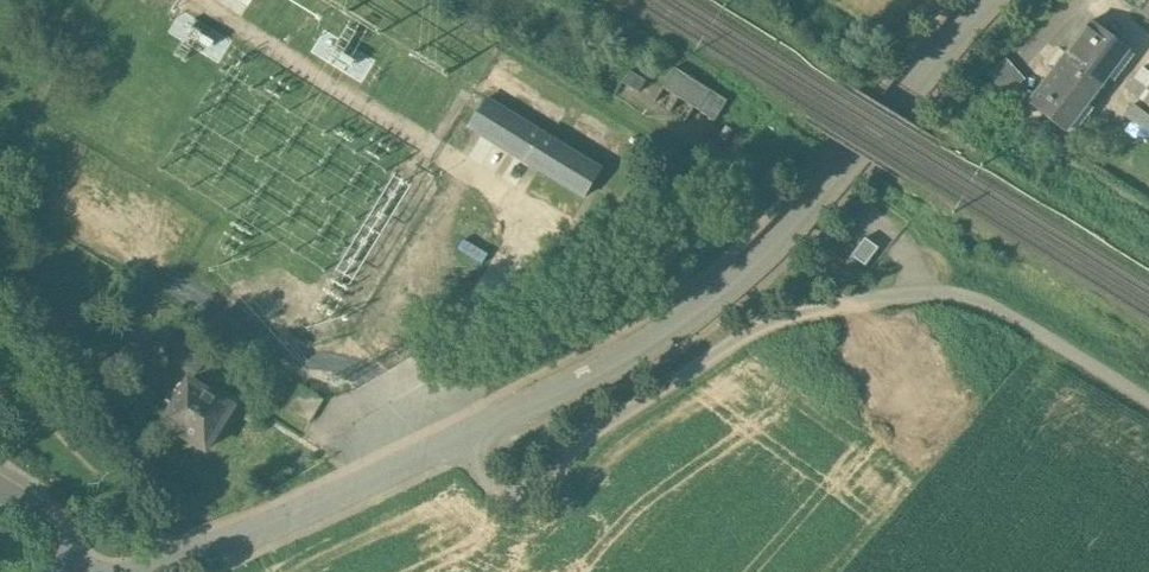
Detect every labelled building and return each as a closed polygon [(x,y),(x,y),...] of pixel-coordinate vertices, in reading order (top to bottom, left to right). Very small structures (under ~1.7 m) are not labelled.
[(1129,50),(1093,22),(1062,62),(1098,90),(1129,50)] [(988,72),(1007,93),(1027,76),(1008,55),(988,72)] [(1098,90),(1062,62),(1031,102),(1067,131),(1098,90)] [(1143,67),(1125,91),(1148,109),(1148,72),(1143,67)] [(728,100),(676,68),(654,101),(686,121),(695,107),(716,120),(728,100)] [(647,80),(631,70),(623,82),(639,92),(647,80)] [(543,134),(486,99),(469,125),(527,160),(543,134)] [(1130,105),(1122,115),(1148,135),(1148,120),(1130,105)] [(602,170),(543,134),(527,160),(585,196),(602,170)] [(865,236),(853,255),(868,265),(880,246),(865,236)] [(232,407),(190,380),(171,409),(163,422),(206,449),(232,407)] [(324,399),(303,385),(288,409),(310,422),(324,399)] [(171,409),(150,396),(130,427),(143,435),(154,416),(163,422),(171,409)]
